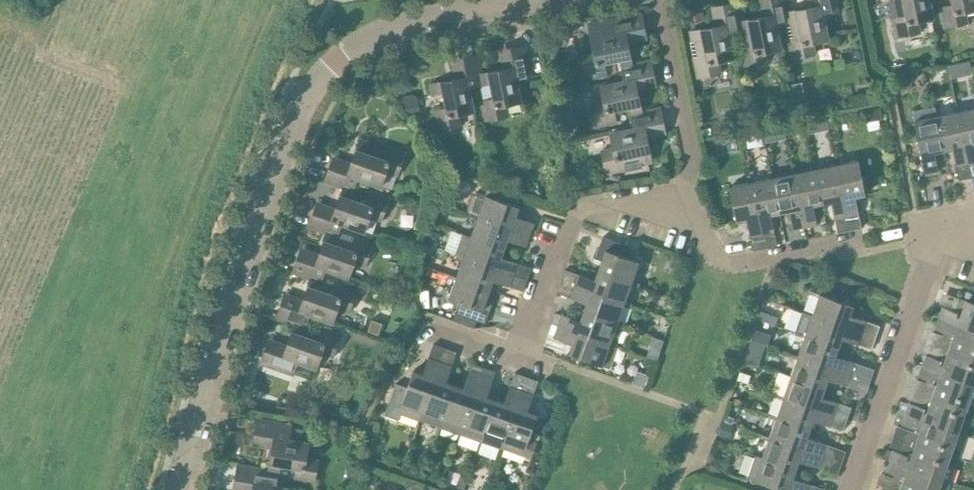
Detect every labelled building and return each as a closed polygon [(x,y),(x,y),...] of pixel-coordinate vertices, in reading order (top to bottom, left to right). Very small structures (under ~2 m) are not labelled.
[(736,33),(739,47),(743,68),(769,63),(767,52),(782,49),(778,25),(784,23),(787,23),(785,11),(786,10),(788,10),(786,0),(770,0),(773,14),(761,16),(760,16),(747,19),(741,20),(739,20),(738,21),(739,29),(740,33),(736,33)] [(784,23),(786,37),(790,58),(816,53),(814,42),(829,39),(824,15),(837,12),(835,0),(819,0),(820,4),(808,6),(794,9),(788,10),(786,10),(785,11),(787,23),(784,23)] [(889,1),(897,38),(921,33),(919,21),(935,17),(931,0),(891,0),(891,1),(889,1)] [(951,4),(938,7),(943,29),(969,23),(966,11),(973,9),(973,0),(950,0),(951,4)] [(700,27),(689,29),(691,39),(690,39),(697,76),(721,72),(719,62),(735,58),(730,35),(736,33),(740,33),(739,29),(738,21),(739,20),(741,20),(737,1),(722,4),(725,22),(713,24),(700,27)] [(593,52),(581,54),(586,80),(608,76),(605,63),(619,60),(621,69),(633,67),(632,64),(631,58),(628,42),(626,32),(644,28),(641,12),(614,18),(612,18),(587,23),(590,37),(590,39),(593,52)] [(480,73),(477,74),(479,84),(489,82),(493,97),(480,100),(484,120),(507,116),(505,103),(520,100),(517,81),(530,78),(524,44),(508,47),(512,67),(505,68),(502,69),(500,69),(494,70),(480,73)] [(440,81),(429,83),(431,94),(442,92),(445,107),(432,110),(436,130),(459,125),(457,113),(473,110),(470,98),(468,86),(478,84),(479,84),(477,74),(480,73),(476,54),(461,57),(464,76),(458,77),(454,78),(440,81)] [(602,99),(590,101),(596,128),(617,124),(614,110),(629,107),(630,116),(642,113),(642,110),(641,105),(638,91),(638,90),(636,79),(654,75),(651,60),(632,64),(633,67),(621,69),(623,79),(599,84),(602,99)] [(906,63),(891,65),(893,75),(907,72),(906,63)] [(955,63),(948,65),(950,78),(958,77),(955,63)] [(803,93),(792,96),(794,104),(805,102),(803,93)] [(568,94),(555,97),(557,104),(569,101),(568,94)] [(404,99),(406,115),(420,113),(417,97),(404,99)] [(612,147),(600,149),(605,173),(625,169),(625,168),(641,165),(652,163),(647,138),(647,137),(645,126),(664,123),(660,107),(642,110),(642,113),(630,116),(631,117),(632,126),(609,131),(612,147)] [(957,110),(971,177),(973,177),(973,107),(957,110)] [(959,180),(971,177),(957,110),(936,115),(943,150),(953,148),(959,180)] [(934,152),(943,150),(936,115),(914,119),(925,174),(938,171),(934,152)] [(826,117),(816,119),(817,123),(825,128),(828,127),(826,117)] [(771,132),(764,134),(765,142),(773,141),(771,132)] [(329,166),(325,178),(343,184),(344,181),(353,184),(356,185),(358,179),(381,187),(386,173),(398,177),(406,152),(386,145),(382,157),(366,152),(369,142),(359,138),(356,149),(351,162),(348,172),(329,166)] [(836,163),(850,230),(861,228),(854,196),(865,194),(857,158),(836,163)] [(837,233),(850,230),(836,163),(814,167),(822,202),(831,201),(837,233)] [(813,204),(822,202),(814,167),(793,172),(804,227),(817,224),(813,204)] [(792,229),(804,227),(793,172),(772,176),(779,211),(788,209),(792,229)] [(770,213),(779,211),(772,176),(751,181),(765,247),(777,245),(770,213)] [(313,212),(309,224),(327,230),(328,227),(340,231),(340,230),(342,224),(365,232),(370,218),(381,222),(390,196),(369,189),(365,201),(352,196),(356,185),(353,184),(344,181),(343,184),(341,193),(336,207),(335,208),(332,219),(313,212)] [(753,250),(765,247),(751,181),(729,185),(736,221),(746,219),(753,250)] [(477,215),(530,234),(534,222),(515,216),(519,206),(504,201),(508,191),(496,187),(493,197),(485,194),(485,195),(476,192),(471,195),(470,200),(466,212),(477,216),(477,215)] [(526,245),(530,234),(477,215),(477,216),(470,236),(504,248),(507,239),(526,245)] [(297,258),(293,269),(311,275),(312,272),(314,273),(324,276),(326,270),(349,278),(354,264),(366,268),(375,242),(354,234),(340,230),(340,231),(328,227),(327,230),(319,253),(316,264),(297,258)] [(429,230),(425,241),(436,245),(440,233),(429,230)] [(504,248),(470,236),(470,237),(462,234),(455,254),(463,256),(527,279),(531,267),(501,257),(504,248)] [(598,270),(632,282),(639,261),(629,257),(633,246),(603,235),(594,259),(601,261),(598,270)] [(523,290),(527,279),(463,256),(456,277),(490,289),(493,280),(523,290)] [(420,264),(416,275),(425,278),(428,267),(420,264)] [(632,282),(598,270),(595,279),(565,268),(561,281),(625,303),(632,282)] [(280,306),(277,315),(295,321),(296,319),(308,323),(310,316),(333,323),(338,309),(350,313),(358,287),(337,280),(333,292),(320,288),(324,276),(314,273),(312,272),(311,275),(308,284),(304,298),(299,312),(280,306)] [(486,299),(490,289),(456,277),(449,298),(459,301),(455,313),(485,323),(493,301),(486,299)] [(617,323),(625,303),(561,281),(556,292),(586,303),(583,311),(617,323)] [(405,283),(401,295),(413,299),(417,288),(405,283)] [(812,314),(875,337),(880,325),(849,314),(852,305),(819,293),(812,314)] [(973,330),(973,303),(966,300),(961,313),(943,308),(939,318),(973,330)] [(760,310),(757,319),(758,319),(768,323),(771,314),(761,311),(760,310)] [(610,344),(617,323),(583,311),(580,320),(562,313),(558,325),(610,344)] [(875,337),(812,314),(811,315),(802,311),(794,331),(804,335),(804,334),(838,346),(841,338),(871,348),(875,337)] [(939,318),(936,329),(954,334),(949,348),(973,357),(973,330),(939,318)] [(265,348),(260,363),(292,374),(293,373),(313,380),(317,369),(322,354),(334,358),(342,333),(321,326),(317,338),(304,333),(308,323),(296,319),(295,321),(292,329),(287,344),(284,354),(265,348)] [(371,319),(367,331),(378,335),(383,323),(371,319)] [(610,344),(558,325),(554,337),(572,343),(569,353),(610,368),(617,346),(610,344)] [(754,328),(751,339),(752,339),(756,341),(760,330),(755,329),(754,328)] [(835,355),(838,346),(804,334),(804,335),(797,355),(850,373),(854,362),(835,355)] [(652,337),(646,357),(656,359),(657,360),(663,340),(662,340),(652,337)] [(396,383),(385,415),(399,420),(401,414),(419,420),(422,411),(444,347),(433,343),(423,374),(412,371),(407,387),(396,383)] [(439,428),(454,385),(446,382),(457,351),(444,347),(422,411),(419,421),(439,428)] [(949,348),(945,361),(926,355),(923,365),(973,383),(973,357),(949,348)] [(845,385),(850,373),(797,355),(790,375),(824,387),(827,379),(845,385)] [(460,435),(483,367),(471,363),(463,388),(454,385),(439,428),(460,435)] [(923,365),(919,376),(937,381),(933,395),(966,407),(969,400),(973,401),(973,383),(923,365)] [(480,442),(495,399),(486,397),(495,371),(483,367),(460,435),(480,442)] [(501,449),(526,376),(514,372),(504,403),(495,399),(480,442),(501,449)] [(739,372),(737,380),(738,380),(748,383),(750,375),(741,372),(739,372)] [(820,397),(824,387),(790,375),(783,395),(847,418),(851,406),(820,397)] [(526,376),(501,449),(531,459),(537,441),(528,438),(537,414),(527,411),(538,380),(526,376)] [(843,431),(847,418),(783,395),(776,416),(810,428),(813,420),(843,431)] [(964,416),(966,407),(933,395),(928,408),(910,403),(906,413),(965,433),(971,418),(964,416)] [(960,450),(965,433),(906,413),(903,424),(921,429),(916,443),(950,455),(952,448),(960,450)] [(726,415),(724,421),(731,424),(734,418),(726,415)] [(806,437),(810,428),(776,416),(769,436),(822,455),(825,444),(806,437)] [(268,472),(279,475),(280,473),(281,465),(295,468),(293,481),(315,485),(320,459),(308,457),(311,442),(289,438),(291,424),(258,419),(255,434),(253,445),(272,449),(268,469),(268,472)] [(543,419),(539,430),(540,430),(548,433),(552,422),(551,422),(544,419),(543,419)] [(723,423),(719,435),(729,438),(733,426),(723,423)] [(818,467),(822,455),(769,436),(762,457),(795,469),(799,460),(818,467)] [(947,463),(950,455),(916,443),(912,456),(893,450),(889,461),(948,481),(954,465),(947,463)] [(762,457),(755,455),(747,476),(754,479),(786,489),(809,489),(811,484),(792,478),(795,469),(762,457)] [(713,456),(710,464),(719,467),(721,459),(713,456)] [(948,481),(889,461),(886,471),(904,477),(900,489),(945,489),(948,481)] [(235,479),(254,483),(253,489),(290,489),(290,486),(278,484),(279,475),(268,472),(268,469),(238,464),(235,479)] [(367,473),(363,482),(374,486),(377,477),(367,473)]
